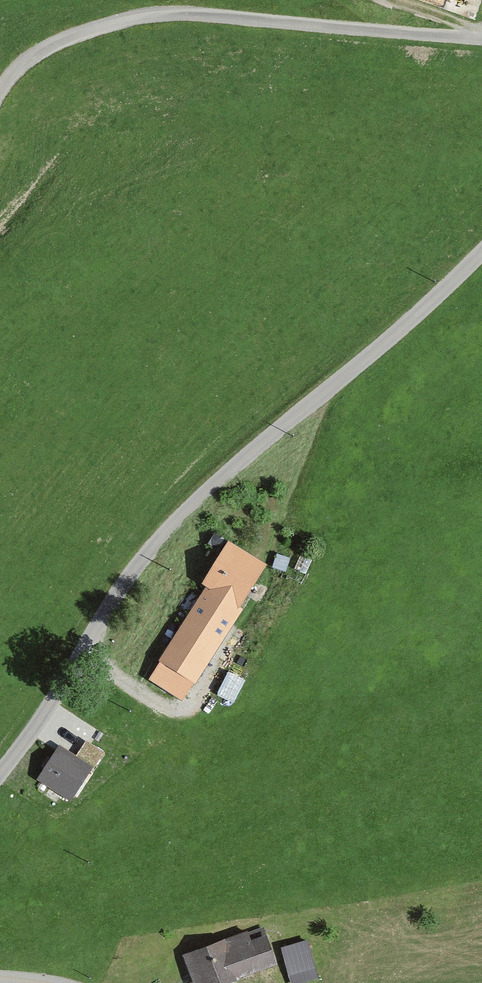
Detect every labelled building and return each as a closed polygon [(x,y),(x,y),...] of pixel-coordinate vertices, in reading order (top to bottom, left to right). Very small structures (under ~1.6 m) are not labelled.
[(201,582),(207,586),(233,602),(234,603),(253,571),(253,570),(257,564),(245,556),(225,544),(201,582)] [(233,602),(207,586),(148,679),(179,696),(233,611),(233,602)] [(44,781),(70,797),(103,754),(88,743),(74,763),(61,755),(44,781)] [(271,962),(259,929),(244,934),(243,932),(219,941),(219,942),(187,953),(186,953),(187,954),(180,956),(185,971),(187,970),(191,982),(210,982),(271,962)] [(279,947),(289,982),(312,975),(302,940),(279,947)]
